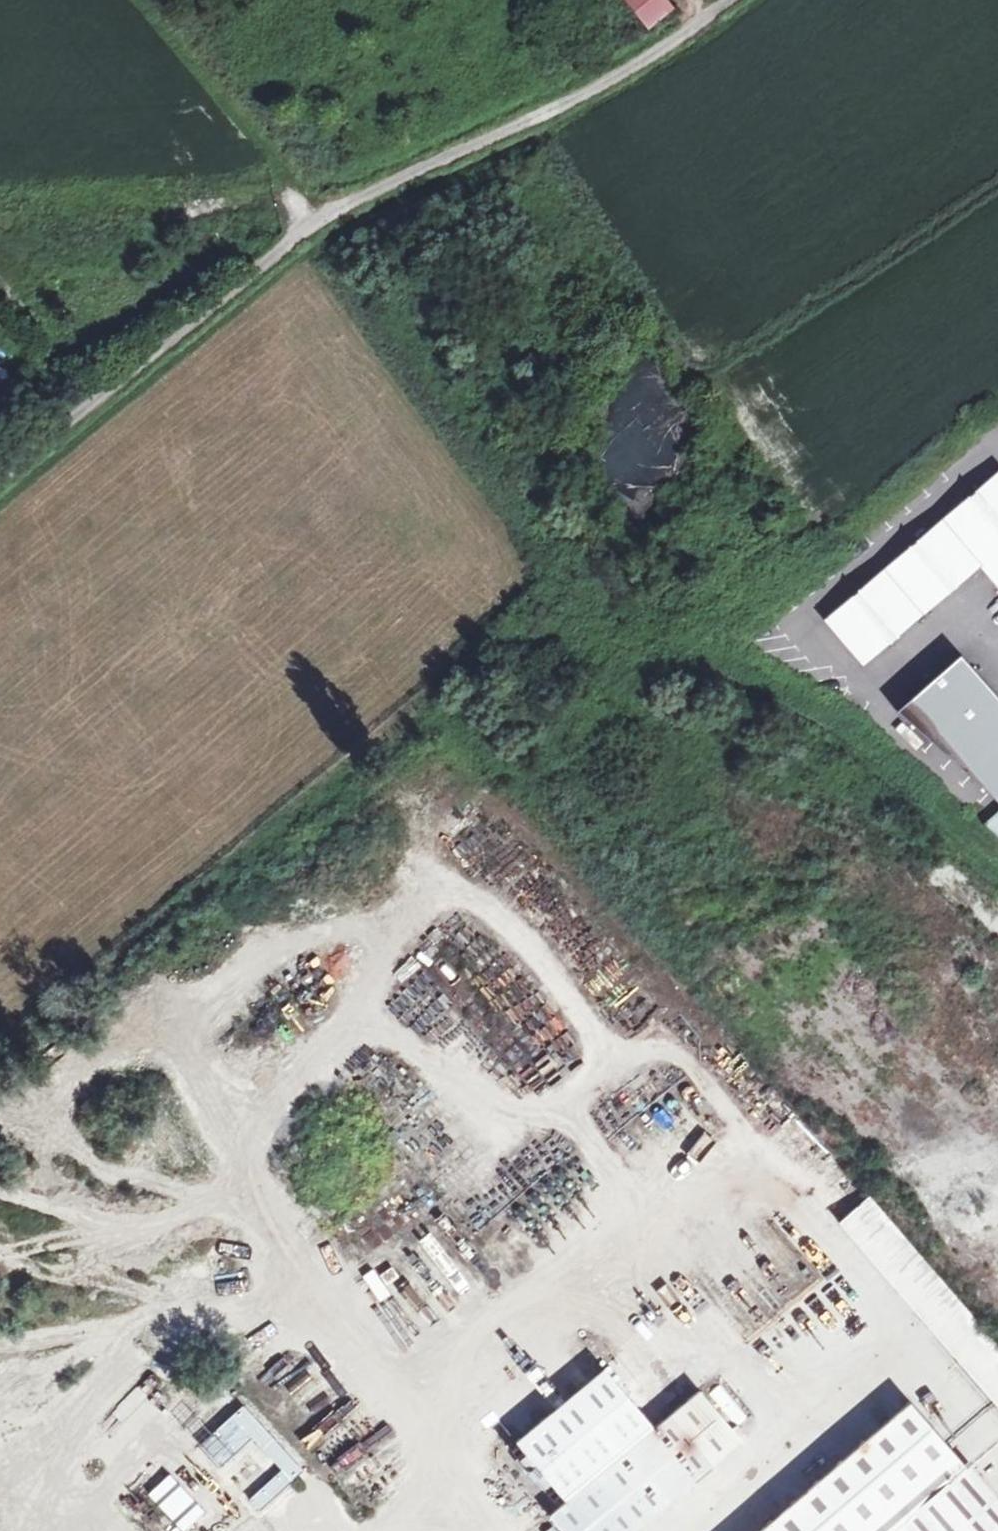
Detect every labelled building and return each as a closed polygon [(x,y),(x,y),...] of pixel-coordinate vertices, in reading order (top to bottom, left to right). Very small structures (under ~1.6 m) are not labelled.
[(642,24),(663,5),(658,0),(627,0),(623,4),(642,24)] [(824,619),(864,666),(981,567),(997,587),(997,471),(824,619)] [(896,705),(997,798),(997,698),(957,652),(896,705)] [(997,836),(997,812),(984,825),(997,836)] [(956,1356),(985,1331),(867,1195),(840,1218),(956,1356)] [(958,1275),(968,1267),(950,1243),(940,1251),(958,1275)] [(956,1356),(968,1369),(997,1404),(997,1346),(985,1331),(956,1356)] [(724,1429),(693,1393),(542,1519),(552,1530),(629,1530),(734,1441),(724,1429)] [(251,1440),(277,1471),(246,1496),(259,1511),(305,1473),(244,1401),(194,1443),(216,1470),(251,1440)] [(809,1488),(760,1530),(997,1530),(997,1509),(906,1404),(809,1488)] [(732,1423),(724,1429),(734,1441),(742,1434),(732,1423)] [(809,1477),(800,1466),(723,1530),(745,1530),(809,1477)] [(146,1488),(177,1530),(178,1530),(203,1513),(172,1470),(146,1488)]
